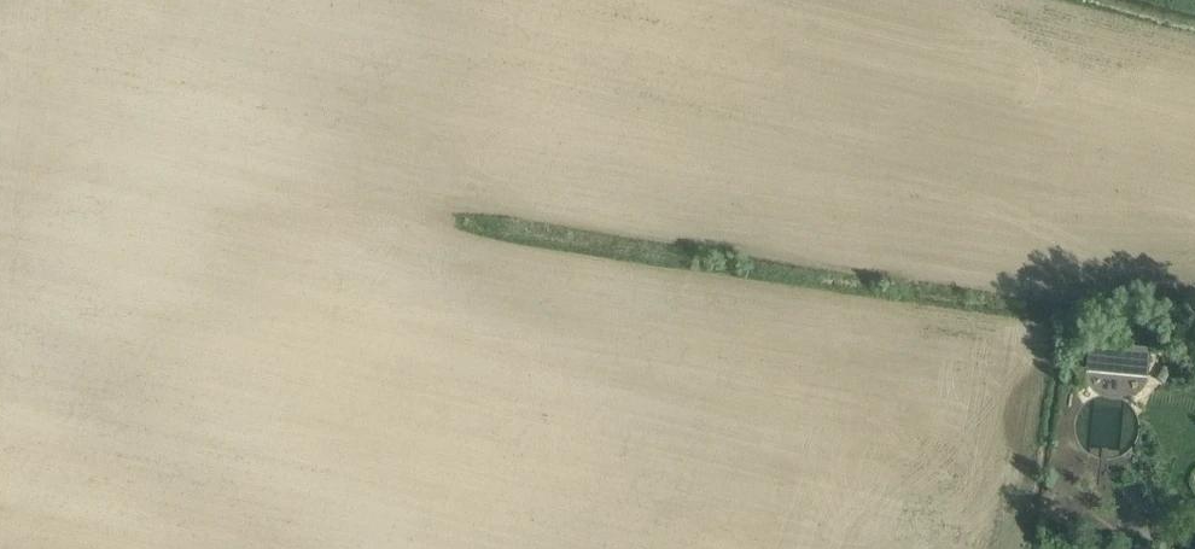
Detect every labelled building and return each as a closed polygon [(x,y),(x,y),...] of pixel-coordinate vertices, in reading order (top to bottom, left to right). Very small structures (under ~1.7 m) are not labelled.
[(1090,342),(1088,371),(1149,376),(1152,348),(1090,342)]
